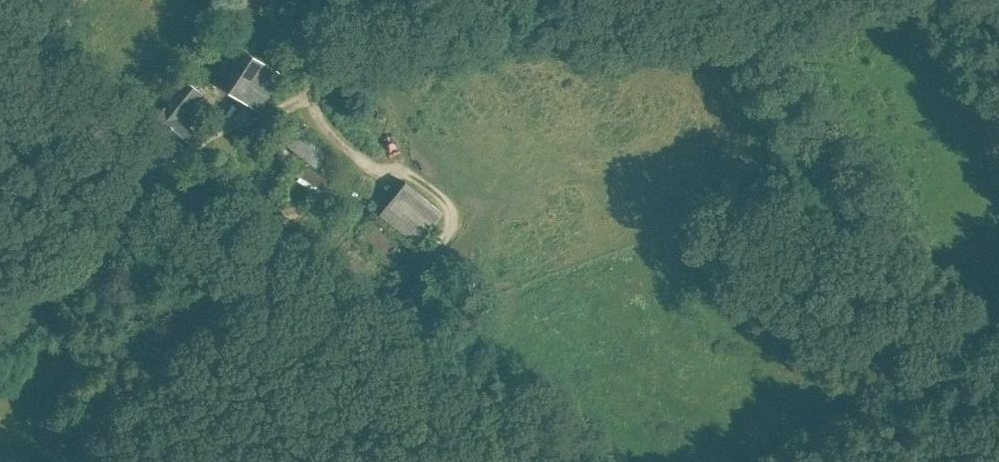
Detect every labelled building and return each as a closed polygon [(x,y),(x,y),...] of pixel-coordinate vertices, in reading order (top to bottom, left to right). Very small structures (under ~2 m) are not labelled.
[(271,8),(278,0),(261,0),(271,8)] [(237,42),(223,63),(212,80),(255,108),(261,106),(283,73),(237,42)] [(151,122),(180,146),(194,130),(189,126),(192,122),(181,114),(200,91),(185,80),(151,122)] [(418,243),(443,212),(405,182),(380,213),(418,243)]
